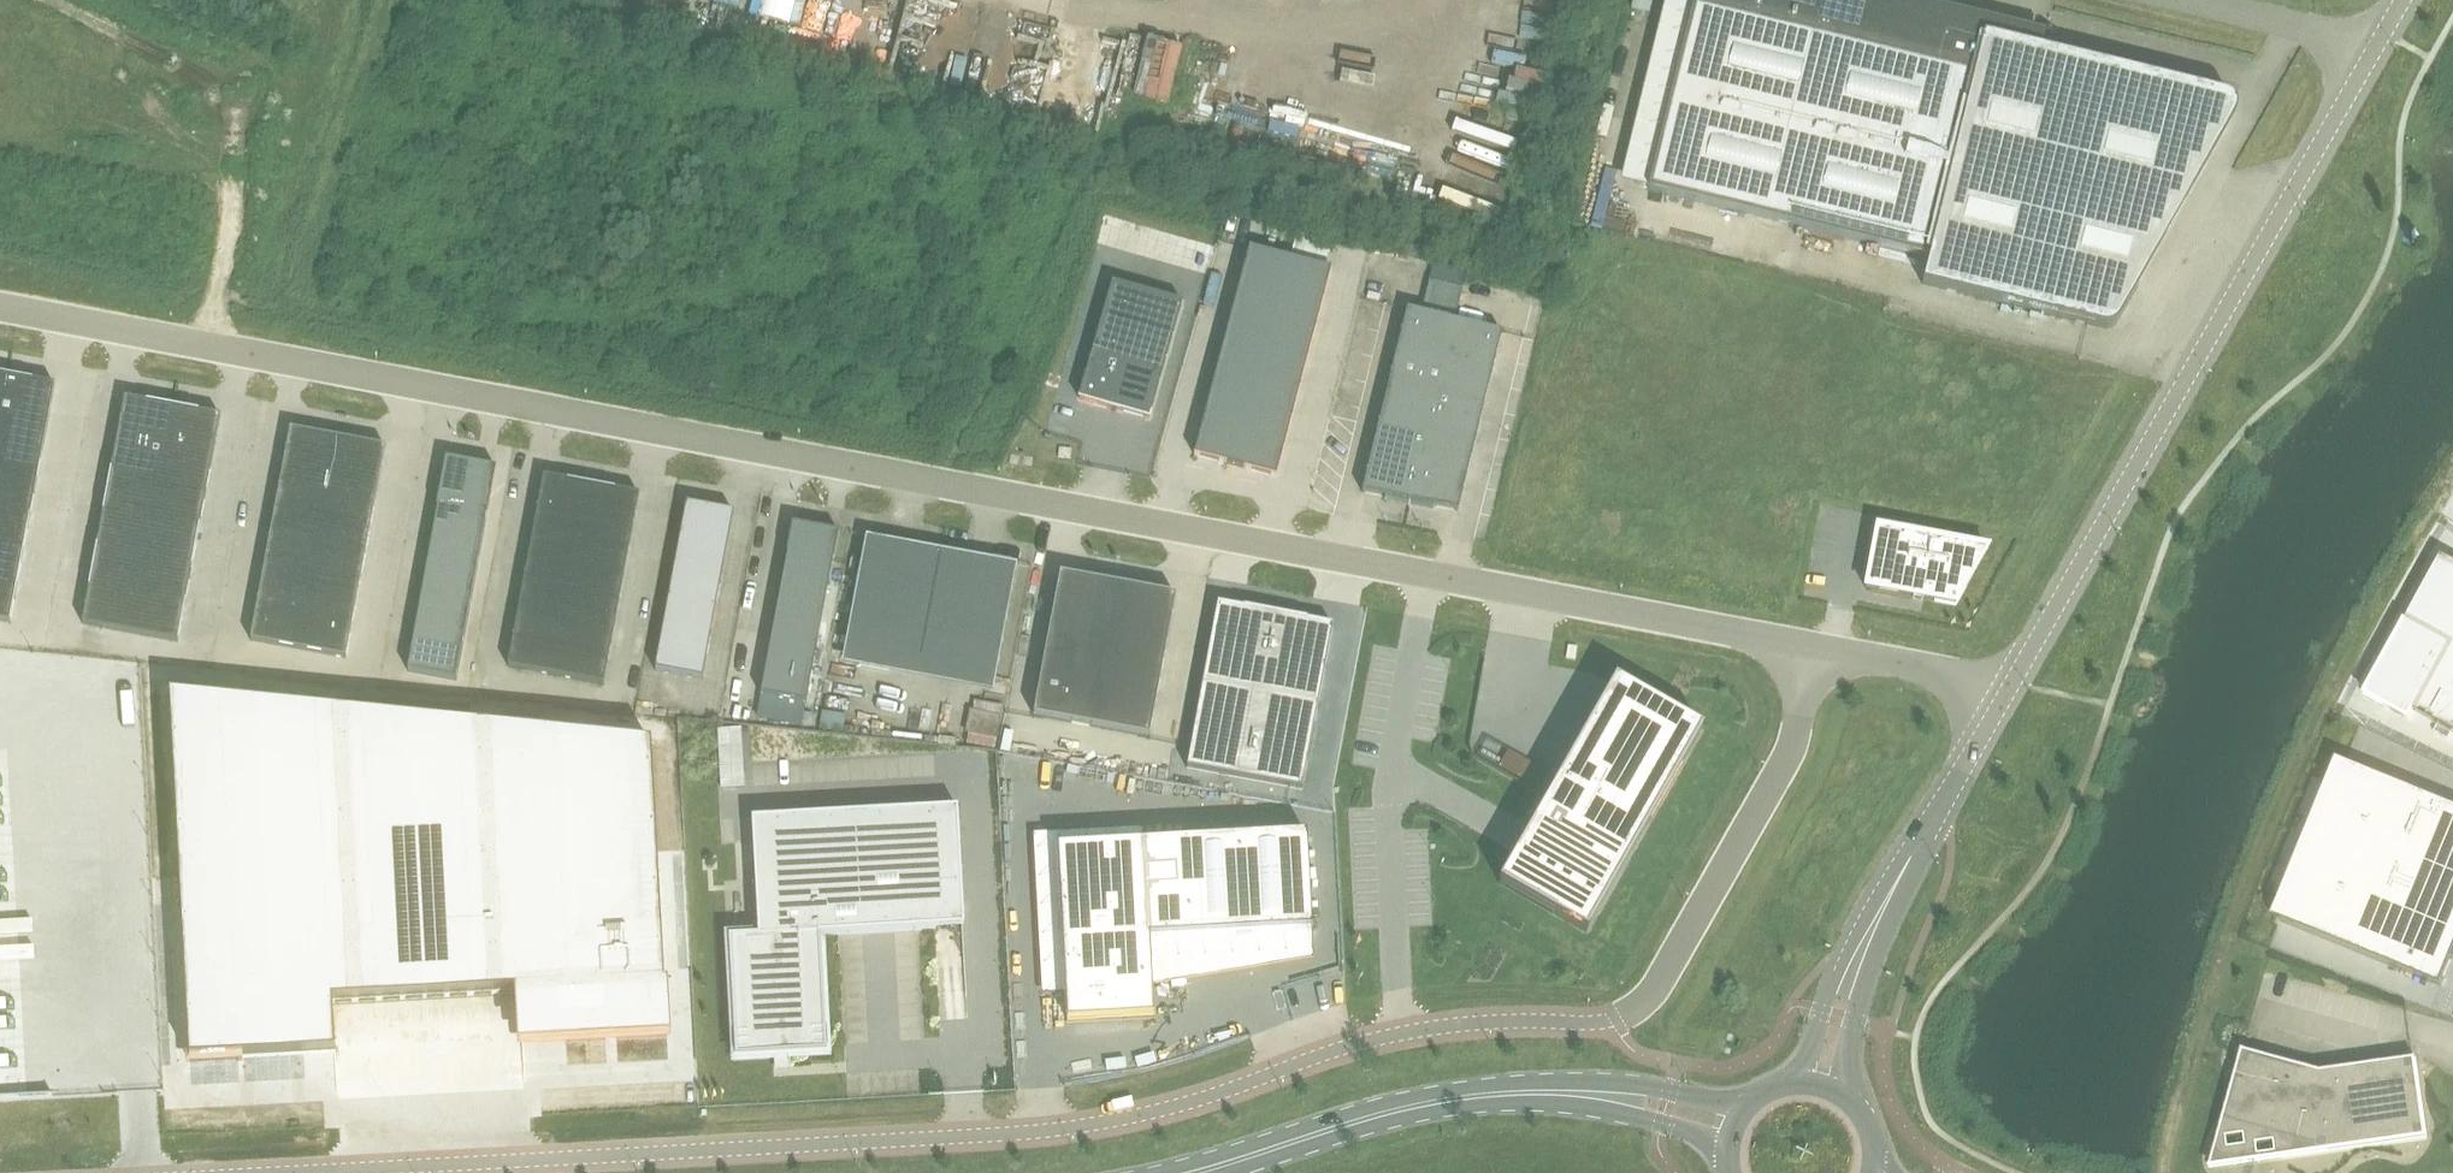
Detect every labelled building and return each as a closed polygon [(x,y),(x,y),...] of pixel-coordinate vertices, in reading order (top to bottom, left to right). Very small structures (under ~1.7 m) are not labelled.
[(1928,258),(1922,284),(2103,329),(2105,329),(2108,329),(2111,328),(2112,327),(2115,325),(2138,287),(2129,282),(2218,125),(2220,121),(2221,118),(2221,116),(2221,113),(2220,111),(2219,109),(2218,107),(2216,105),(2214,104),(2212,102),(2210,101),(1982,46),(1865,17),(1870,0),(1694,0),(1648,189),(1928,258)] [(1255,251),(1204,459),(1287,479),(1338,271),(1255,251)] [(1429,281),(1421,312),(1454,321),(1461,289),(1429,281)] [(1149,418),(1182,302),(1112,282),(1079,399),(1149,418)] [(1386,497),(1409,501),(1408,507),(1410,507),(1411,502),(1434,506),(1458,511),(1502,332),(1454,321),(1421,312),(1407,309),(1362,492),(1386,497)] [(11,622),(55,385),(0,374),(0,620),(11,622)] [(125,398),(83,624),(178,642),(221,416),(125,398)] [(291,429),(252,640),(347,658),(387,447),(291,429)] [(408,671),(456,679),(487,517),(488,517),(497,468),(446,458),(437,507),(438,507),(408,671)] [(604,685),(640,494),(544,476),(508,667),(604,685)] [(734,512),(687,503),(655,670),(703,679),(734,512)] [(794,524),(762,695),(807,703),(839,532),(794,524)] [(1988,548),(1877,527),(1865,588),(1955,605),(1988,548)] [(941,552),(918,547),(866,537),(845,646),(921,660),(941,552)] [(997,675),(1017,566),(941,552),(921,660),(997,675)] [(2414,712),(2452,734),(2452,563),(2441,556),(2364,696),(2409,721),(2414,712)] [(1178,596),(1061,574),(1034,715),(1151,737),(1178,596)] [(1193,770),(1309,792),(1340,626),(1224,605),(1193,770)] [(1616,680),(1500,883),(1588,933),(1703,730),(1616,680)] [(655,743),(174,693),(194,1058),(338,1050),(336,1000),(523,990),(525,1040),(670,1033),(655,743)] [(718,729),(721,786),(745,785),(742,728),(718,729)] [(2279,927),(2438,993),(2452,958),(2452,817),(2343,771),(2279,927)] [(774,1056),(775,1066),(788,1065),(788,1055),(827,1053),(821,935),(935,929),(934,907),(963,905),(958,808),(752,819),(758,936),(728,938),(735,1058),(774,1056)] [(1307,834),(1058,848),(1067,1021),(1153,1017),(1149,938),(1312,929),(1307,834)] [(2282,1159),(2428,1139),(2416,1059),(2322,1072),(2234,1085),(2224,1122),(2279,1138),(2282,1159)]
